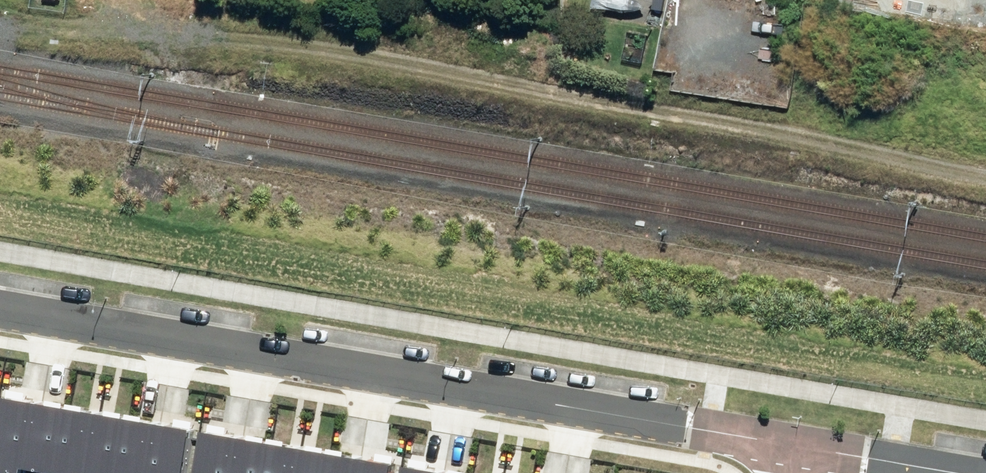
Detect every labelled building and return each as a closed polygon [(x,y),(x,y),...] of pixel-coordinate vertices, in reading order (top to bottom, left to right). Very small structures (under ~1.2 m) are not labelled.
[(37,405),(3,399),(0,415),(0,472),(26,472),(37,405)] [(37,405),(26,472),(33,472),(56,472),(67,410),(37,405)] [(56,472),(87,472),(97,415),(67,410),(56,472)] [(97,415),(87,472),(119,472),(128,421),(97,415)] [(119,472),(150,472),(159,426),(128,421),(119,472)] [(159,426),(150,472),(185,472),(191,432),(159,426)] [(237,439),(203,433),(196,472),(232,472),(237,439)] [(237,439),(232,472),(262,472),(267,444),(237,439)] [(262,472),(293,472),(297,449),(267,444),(262,472)] [(297,449),(293,472),(325,472),(328,455),(297,449)] [(325,472),(356,472),(359,460),(328,455),(325,472)] [(359,460),(356,472),(390,472),(392,466),(359,460)]
